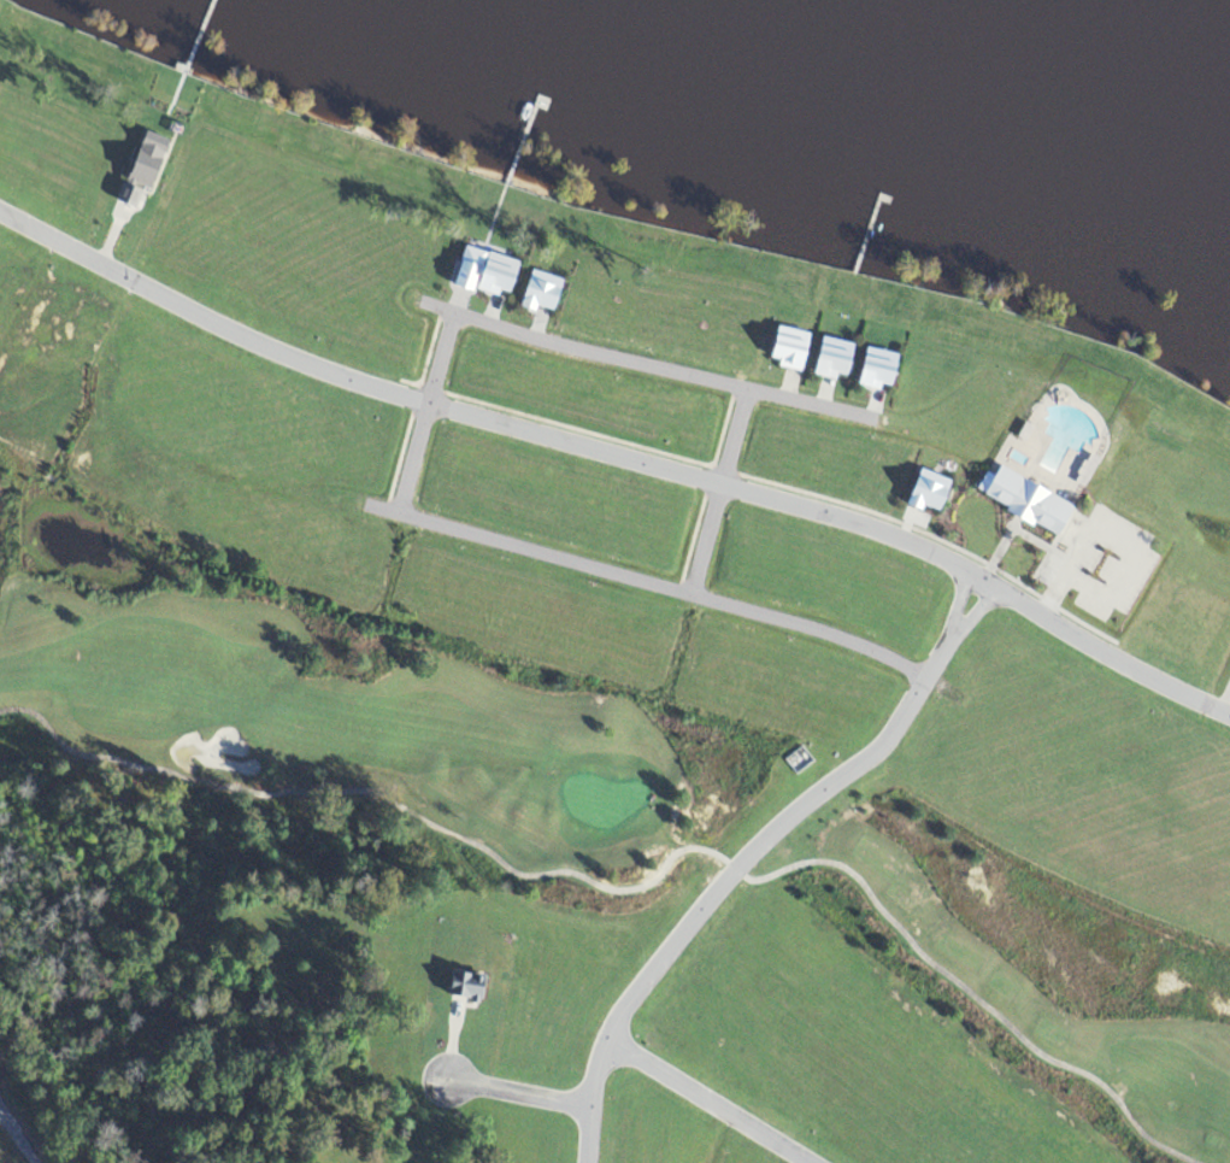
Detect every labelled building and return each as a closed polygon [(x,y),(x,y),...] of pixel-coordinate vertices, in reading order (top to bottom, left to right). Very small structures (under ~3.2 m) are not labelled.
[(139,139),(166,149),(147,201),(136,196),(130,212),(113,206),(139,139)] [(460,255),(516,272),(506,303),(498,300),(495,306),(472,299),(469,303),(448,295),(460,255)] [(530,277),(561,289),(549,319),(532,312),(529,321),(514,316),(530,277)] [(775,331),(808,340),(800,380),(775,375),(776,369),(766,366),(775,331)] [(818,342),(851,351),(843,384),(835,382),(832,389),(808,383),(818,342)] [(863,354),(894,362),(887,394),(879,393),(877,400),(852,394),(863,354)] [(990,471),(1070,516),(1053,545),(973,500),(990,471)] [(916,475),(947,487),(935,521),(902,509),(916,475)] [(795,774),(812,760),(800,745),(783,759),(795,774)] [(448,976),(482,980),(479,1004),(470,1003),(470,1009),(445,1006),(448,976)]
